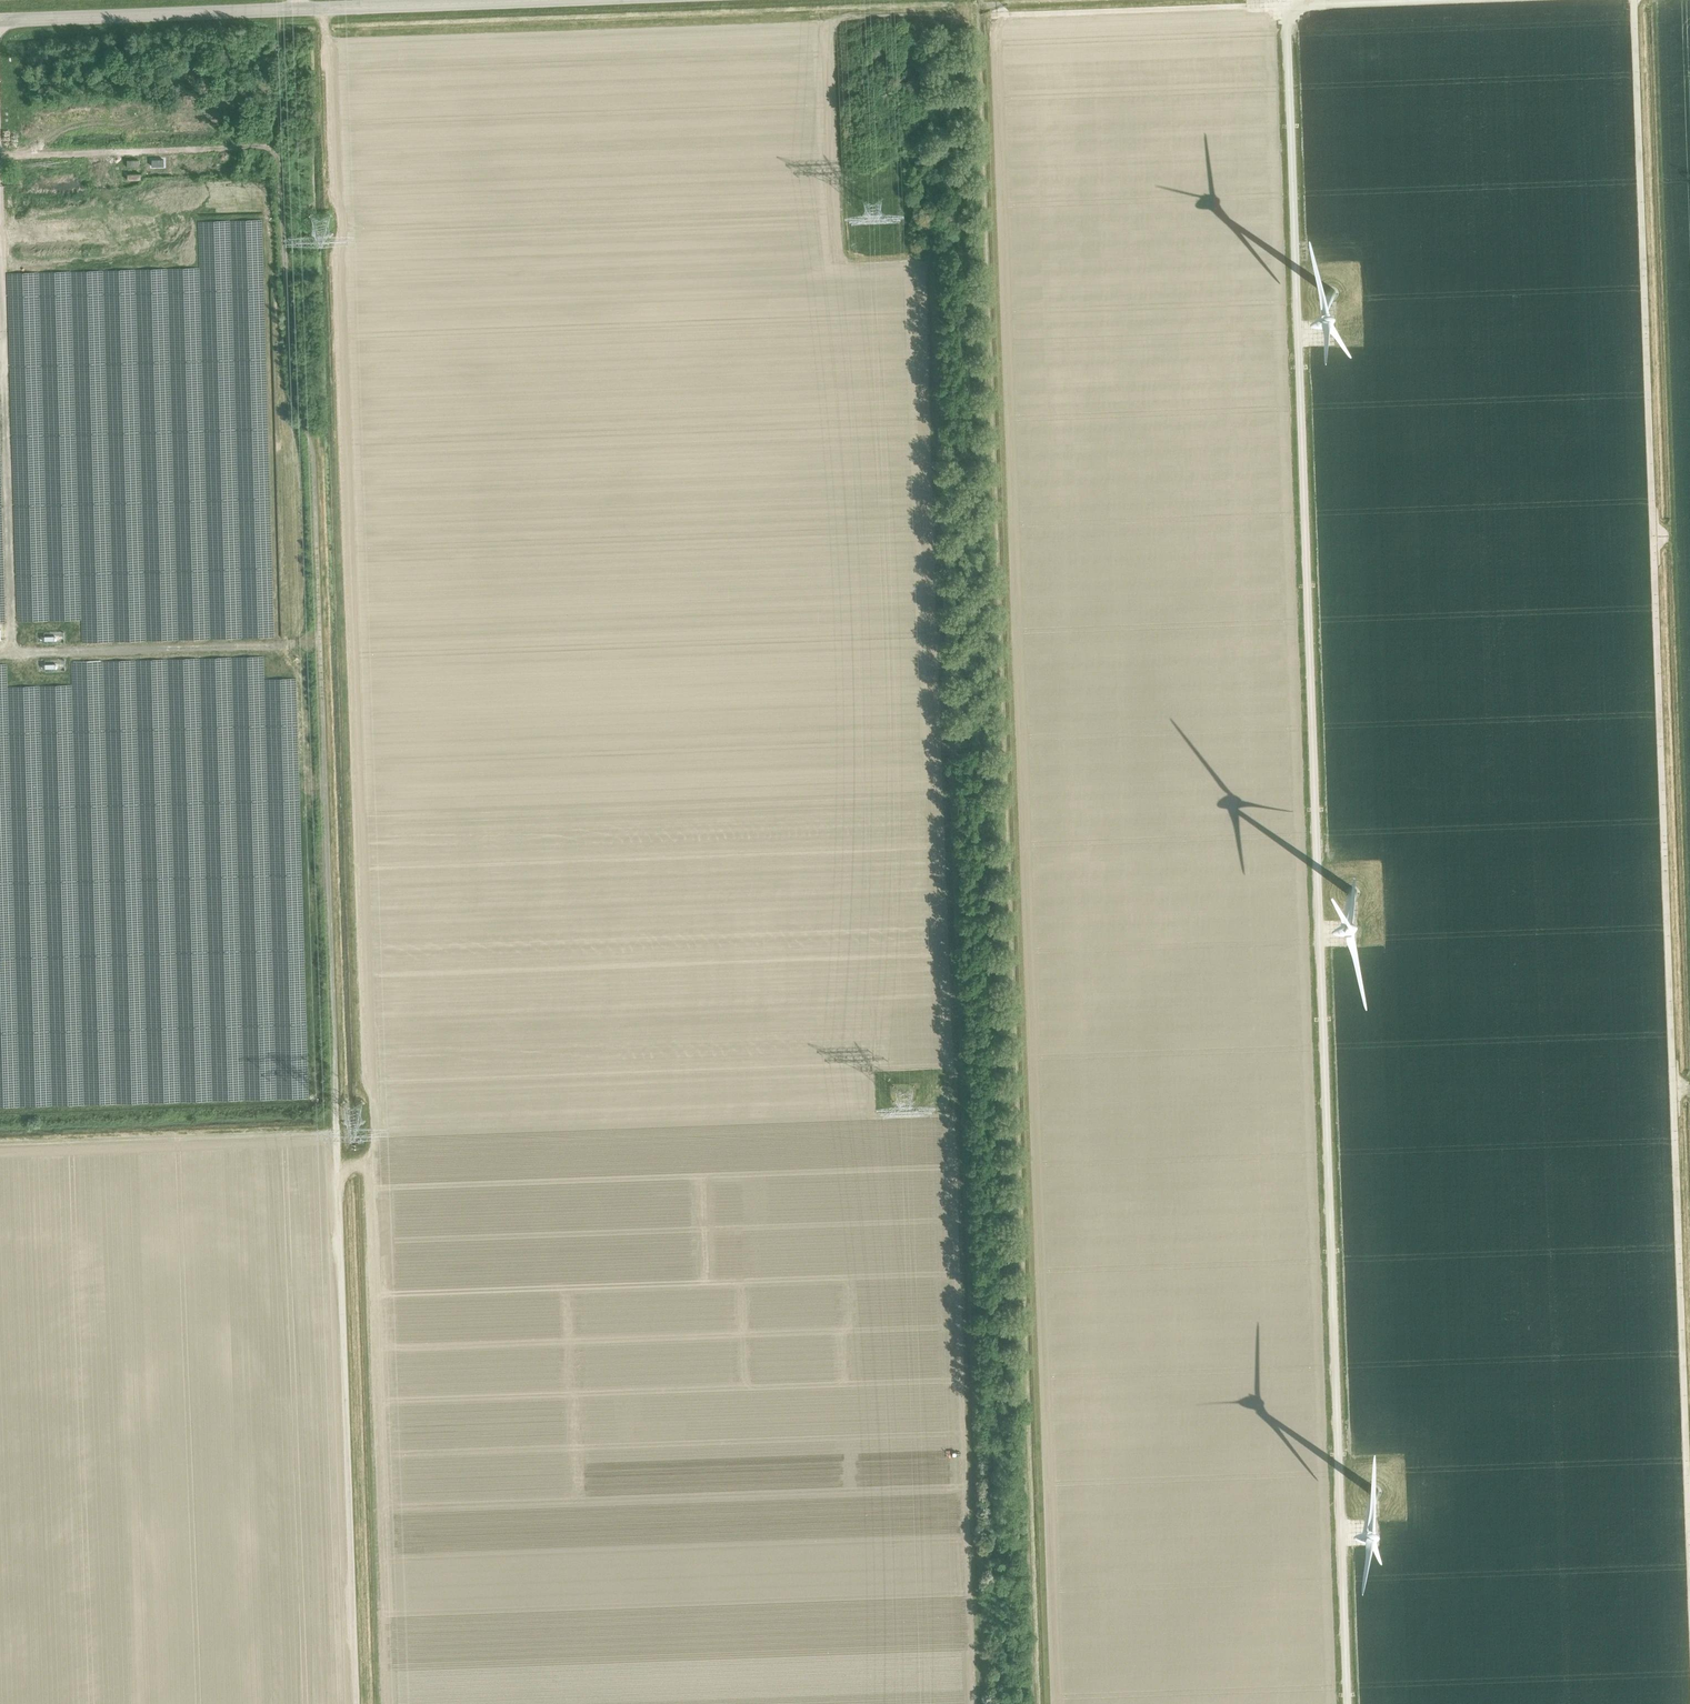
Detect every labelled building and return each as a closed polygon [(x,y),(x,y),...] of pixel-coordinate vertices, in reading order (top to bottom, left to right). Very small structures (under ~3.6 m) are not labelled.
[(1327,290),(1327,292),(1327,293),(1327,294),(1327,296),(1328,297),(1329,297),(1330,298),(1331,298),(1333,298),(1334,297),(1335,296),(1336,295),(1336,294),(1336,293),(1336,292),(1336,291),(1335,290),(1334,289),(1333,288),(1331,288),(1330,288),(1329,289),(1328,289),(1327,290)] [(1348,894),(1349,895),(1350,896),(1350,897),(1352,897),(1353,897),(1354,897),(1355,897),(1356,896),(1357,895),(1358,893),(1358,892),(1358,891),(1357,890),(1356,889),(1355,888),(1354,888),(1353,887),(1352,888),(1350,888),(1350,889),(1349,890),(1348,891),(1348,892),(1348,894)] [(1377,1496),(1378,1495),(1379,1494),(1379,1493),(1380,1492),(1379,1491),(1379,1490),(1378,1489),(1377,1488),(1376,1487),(1374,1487),(1373,1487),(1372,1488),(1371,1488),(1371,1489),(1370,1490),(1370,1492),(1370,1493),(1371,1494),(1371,1495),(1372,1496),(1373,1496),(1374,1497),(1376,1497),(1377,1496)]
